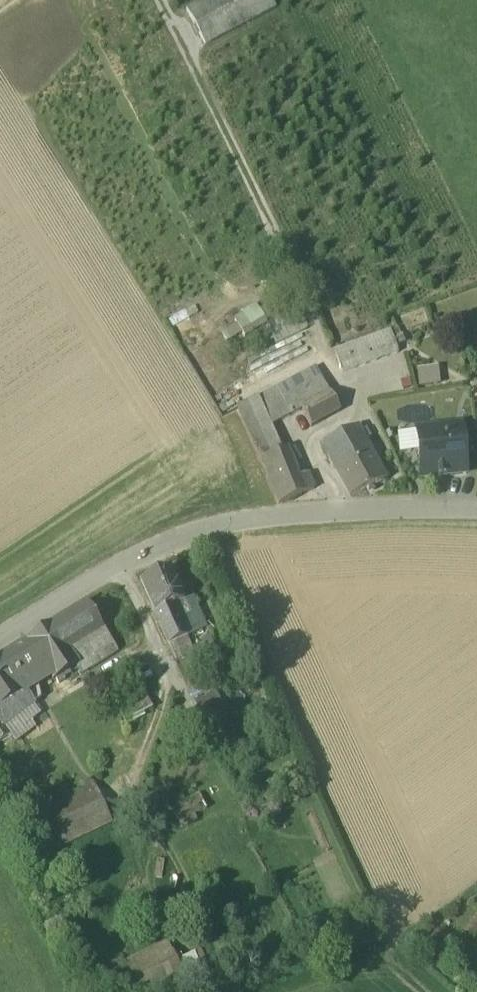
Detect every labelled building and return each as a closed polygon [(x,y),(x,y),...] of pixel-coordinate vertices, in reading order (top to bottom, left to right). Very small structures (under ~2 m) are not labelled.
[(205,45),(276,8),(272,0),(205,0),(186,10),(205,45)] [(234,320),(237,324),(242,333),(243,336),(266,323),(257,307),(234,320)] [(226,341),(242,333),(237,324),(221,332),(226,341)] [(334,350),(342,372),(398,353),(390,330),(334,350)] [(439,364),(417,367),(420,386),(442,383),(439,364)] [(279,421),(301,409),(297,403),(312,395),(316,402),(330,394),(320,376),(291,391),(269,403),(279,421)] [(330,394),(316,402),(301,409),(311,427),(340,412),(330,394)] [(297,403),(301,409),(316,402),(312,395),(297,403)] [(268,427),(279,421),(269,403),(259,409),(268,427)] [(281,450),(268,427),(259,409),(242,418),(259,459),(281,450)] [(322,445),(349,496),(388,479),(358,425),(322,445)] [(417,431),(422,479),(466,474),(461,427),(417,431)] [(284,448),(281,450),(259,459),(279,504),(304,494),(296,477),(284,448)] [(307,472),(296,477),(304,494),(314,489),(307,472)] [(140,583),(155,615),(168,608),(184,601),(169,570),(140,583)] [(52,624),(69,652),(103,630),(86,603),(52,624)] [(155,615),(169,646),(183,639),(187,637),(178,619),(174,621),(168,608),(155,615)] [(52,682),(78,666),(69,652),(52,624),(26,640),(52,682)] [(117,653),(103,630),(69,652),(78,666),(92,657),(97,665),(117,653)] [(190,654),(183,639),(169,646),(175,661),(190,654)] [(27,683),(34,693),(52,682),(26,640),(2,656),(22,687),(27,683)] [(9,737),(3,727),(39,699),(34,693),(27,683),(22,687),(2,656),(1,655),(0,656),(0,742),(9,737)] [(116,706),(126,723),(151,708),(141,691),(116,706)] [(196,703),(204,718),(223,709),(215,694),(196,703)] [(59,797),(63,804),(75,826),(102,811),(93,795),(79,802),(72,790),(59,797)] [(171,811),(181,828),(195,820),(193,816),(206,809),(197,795),(171,811)] [(108,823),(102,811),(75,826),(63,804),(35,818),(53,852),(108,823)] [(229,916),(239,934),(253,926),(250,921),(264,914),(257,900),(229,916)] [(124,991),(153,991),(184,977),(168,943),(113,969),(124,991)]
